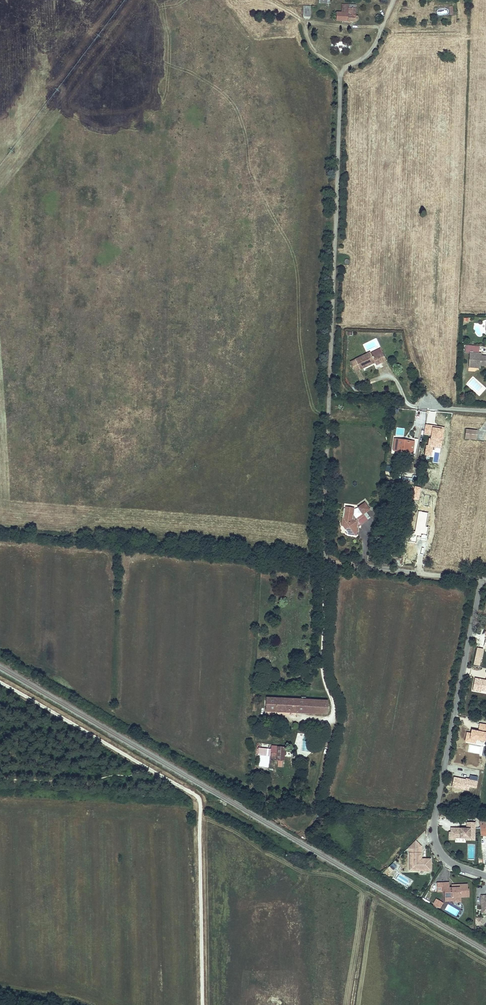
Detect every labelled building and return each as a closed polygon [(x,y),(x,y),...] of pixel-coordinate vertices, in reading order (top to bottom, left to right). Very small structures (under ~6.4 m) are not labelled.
[(356,5),(342,4),(342,13),(337,13),(337,21),(357,21),(357,20),(358,19),(358,18),(357,17),(356,16),(356,5)] [(481,369),(482,366),(485,367),(485,355),(482,355),(482,357),(478,357),(479,349),(470,349),(469,365),(475,365),(475,369),(481,369)] [(371,352),(356,360),(361,370),(376,363),(378,366),(387,361),(383,353),(373,357),(371,352)] [(478,431),(466,430),(465,438),(477,439),(478,431)] [(396,440),(394,450),(404,451),(406,442),(396,440)] [(406,442),(404,451),(413,452),(414,443),(406,442)] [(415,487),(413,499),(419,500),(421,488),(415,487)] [(365,503),(358,509),(362,514),(356,518),(354,515),(354,509),(350,508),(348,508),(345,509),(344,518),(342,518),(341,526),(343,526),(344,527),(344,528),(345,529),(345,531),(346,532),(348,533),(349,533),(351,534),(351,536),(357,537),(357,533),(359,533),(359,528),(369,521),(365,515),(371,510),(365,503)] [(480,666),(483,649),(478,648),(474,665),(480,666)] [(308,714),(310,699),(268,696),(267,710),(308,714)] [(328,701),(310,699),(308,714),(327,716),(328,701)] [(258,755),(270,756),(271,750),(259,748),(258,755)] [(306,829),(311,821),(305,817),(300,826),(306,829)] [(469,838),(469,840),(474,840),(475,822),(467,822),(467,830),(463,830),(463,829),(451,828),(451,832),(451,835),(455,836),(455,838),(456,838),(469,838)] [(431,870),(431,859),(421,859),(421,847),(415,841),(407,849),(410,851),(410,870),(431,870)] [(469,897),(469,889),(468,889),(467,885),(459,885),(459,888),(457,888),(457,889),(455,889),(455,888),(449,888),(449,883),(437,883),(437,891),(444,891),(445,897),(453,897),(454,901),(454,902),(460,902),(460,897),(469,897)]
